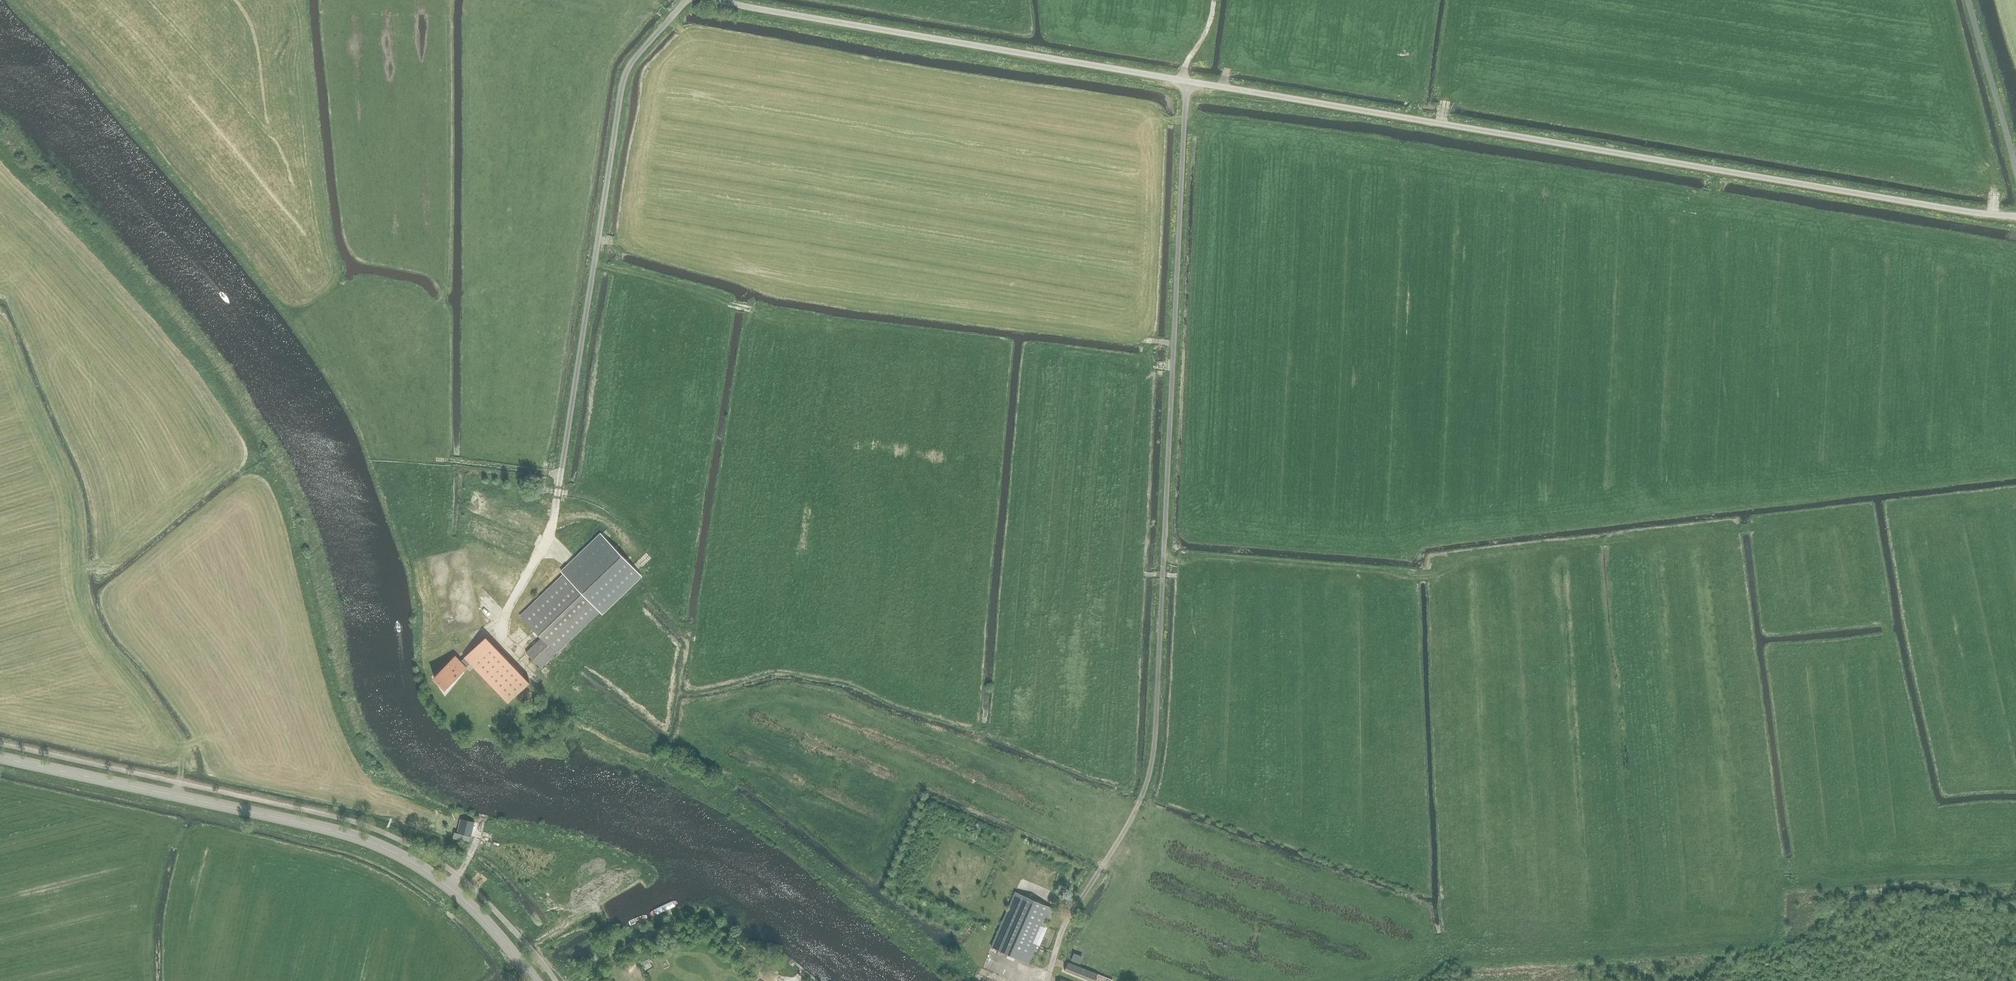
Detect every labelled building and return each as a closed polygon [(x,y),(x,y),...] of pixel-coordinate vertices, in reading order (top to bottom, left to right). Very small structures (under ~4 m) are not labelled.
[(480,511),(485,494),(476,491),(471,508),(480,511)] [(599,611),(601,613),(640,575),(602,534),(561,572),(563,574),(520,615),(541,638),(526,652),(540,667),(556,653),(599,611)] [(450,661),(434,677),(444,688),(461,672),(470,664),(508,703),(512,699),(530,682),(485,636),(468,653),(468,654),(455,666),(450,661)] [(529,677),(537,685),(541,681),(533,672),(529,677)] [(471,836),(474,822),(461,819),(457,833),(471,836)] [(1029,963),(1053,908),(1015,892),(991,947),(1029,963)] [(1064,970),(1091,980),(1094,980),(1097,974),(1068,962),(1064,970)]
